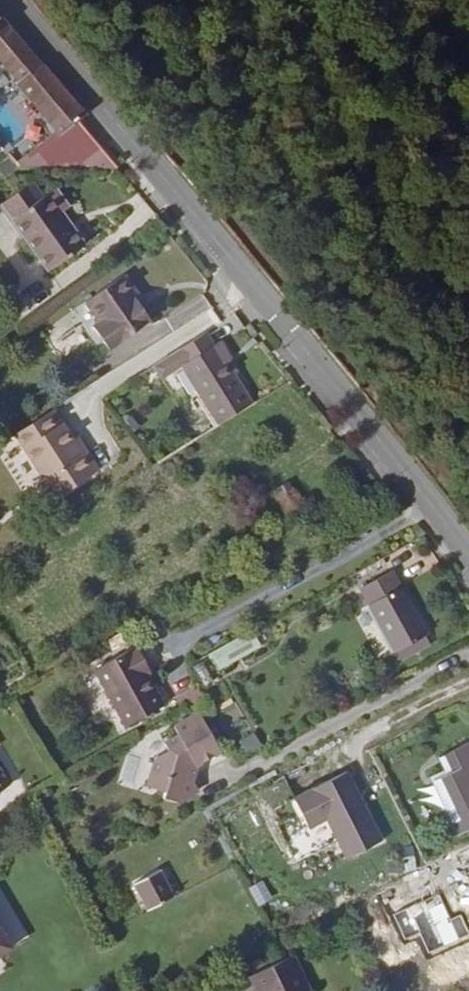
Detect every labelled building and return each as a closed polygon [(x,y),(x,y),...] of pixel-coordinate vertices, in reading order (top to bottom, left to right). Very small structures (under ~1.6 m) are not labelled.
[(0,22),(0,60),(19,43),(0,22)] [(19,43),(0,60),(0,67),(16,85),(35,108),(56,131),(74,151),(57,166),(55,164),(34,181),(35,182),(100,182),(120,168),(93,137),(103,131),(72,96),(56,86),(38,65),(19,43)] [(3,192),(18,181),(8,169),(0,175),(0,187),(3,192)] [(41,203),(13,229),(69,290),(102,260),(75,231),(82,225),(65,206),(54,216),(41,203)] [(139,310),(145,306),(134,291),(95,318),(111,340),(108,343),(122,364),(159,339),(151,327),(139,310)] [(157,323),(145,306),(139,310),(151,327),(157,323)] [(245,437),(278,415),(251,374),(255,371),(244,354),(238,358),(227,342),(175,374),(183,387),(204,373),(245,437)] [(66,424),(28,448),(57,494),(53,497),(65,516),(113,486),(96,459),(92,462),(66,424)] [(297,503),(283,509),(296,536),(310,529),(297,503)] [(403,587),(371,603),(404,669),(436,653),(403,587)] [(216,669),(250,651),(242,636),(208,654),(216,669)] [(103,687),(119,719),(156,703),(153,696),(148,687),(153,684),(145,667),(103,687)] [(158,693),(153,684),(148,687),(153,696),(158,693)] [(156,703),(119,719),(133,745),(169,728),(156,703)] [(165,814),(172,817),(195,805),(193,801),(191,796),(196,783),(201,781),(225,770),(205,730),(180,742),(185,750),(171,758),(175,768),(160,777),(154,792),(161,806),(167,808),(165,814)] [(239,740),(246,756),(263,748),(256,732),(239,740)] [(175,768),(171,758),(169,753),(160,777),(175,768)] [(452,770),(461,786),(439,797),(465,851),(468,849),(468,761),(452,770)] [(346,859),(385,841),(350,769),(293,796),(309,829),(328,821),(346,859)] [(191,796),(193,801),(201,781),(196,783),(191,796)] [(150,802),(161,806),(154,792),(150,802)] [(195,805),(172,817),(179,820),(198,810),(195,805)] [(249,887),(258,906),(274,899),(265,880),(249,887)] [(148,924),(174,912),(161,887),(136,900),(148,924)] [(0,953),(0,954),(0,990),(1,990),(17,982),(0,953)] [(254,989),(255,990),(307,990),(295,968),(254,989)]
